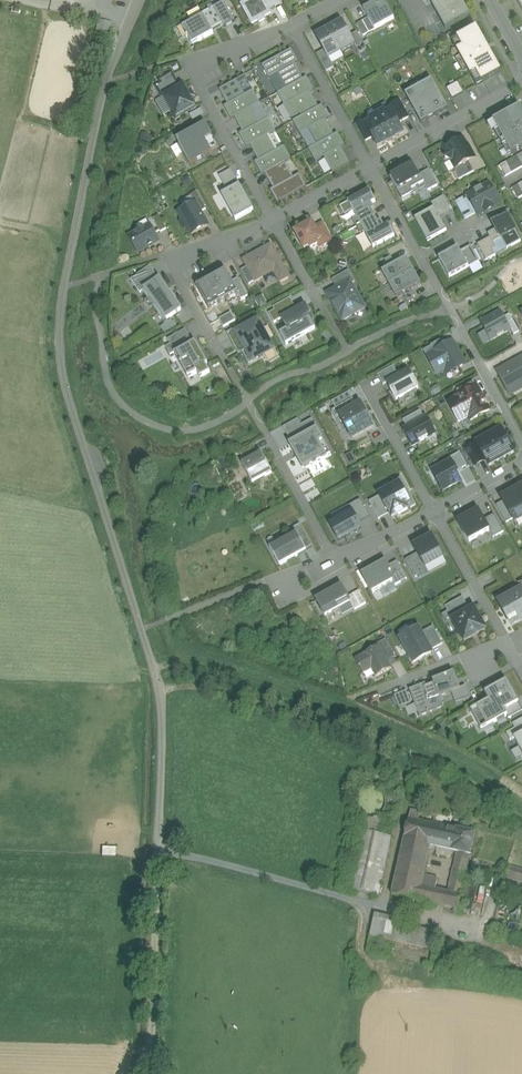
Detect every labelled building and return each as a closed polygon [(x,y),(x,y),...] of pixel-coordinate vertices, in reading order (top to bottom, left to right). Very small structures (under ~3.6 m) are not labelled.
[(242,7),(253,26),(259,23),(260,25),(266,22),(265,20),(272,16),(270,11),(264,0),(254,0),(242,7)] [(270,11),(275,8),(271,0),(264,0),(270,11)] [(364,10),(369,19),(375,31),(394,20),(383,0),(382,0),(364,10)] [(470,16),(462,0),(429,0),(445,30),(470,16)] [(224,3),(204,15),(214,33),(235,22),(224,3)] [(191,22),(182,26),(192,46),(214,33),(204,15),(200,8),(187,15),(191,22)] [(369,19),(363,23),(369,34),(375,31),(369,19)] [(350,37),(342,22),(329,29),(342,52),(354,45),(350,37)] [(110,26),(96,23),(94,34),(107,37),(110,26)] [(363,23),(357,26),(363,37),(369,34),(363,23)] [(342,52),(329,29),(316,36),(325,51),(329,59),(341,52),(342,52)] [(477,29),(453,42),(477,86),(501,73),(477,29)] [(357,33),(350,37),(354,45),(357,50),(364,45),(357,33)] [(364,45),(357,50),(360,54),(367,50),(364,45)] [(291,50),(262,66),(269,79),(278,75),(286,90),(303,80),(295,65),(298,63),(291,50)] [(325,51),(317,55),(324,68),(331,64),(329,59),(325,51)] [(331,64),(324,68),(327,73),(334,68),(331,64)] [(162,98),(164,97),(179,88),(172,75),(160,81),(162,85),(156,88),(162,98)] [(278,75),(269,79),(278,94),(286,90),(278,75)] [(245,76),(236,81),(245,96),(253,91),(245,76)] [(278,94),(292,120),(300,116),(298,112),(298,110),(315,101),(310,93),(314,91),(307,78),(303,80),(286,90),(278,94)] [(219,90),(223,97),(228,106),(224,108),(231,120),(235,118),(252,109),(260,104),(253,91),(245,96),(236,81),(219,90)] [(432,81),(420,87),(437,116),(448,110),(432,81)] [(458,84),(447,89),(453,99),(463,94),(458,84)] [(176,120),(198,108),(185,85),(179,88),(164,97),(176,120)] [(437,116),(420,87),(406,95),(422,124),(437,116)] [(298,112),(300,116),(302,118),(319,108),(315,101),(298,110),(298,112)] [(392,113),(398,124),(409,118),(400,101),(389,107),(392,113)] [(269,119),(260,104),(252,109),(260,124),(269,119)] [(300,135),(309,130),(317,146),(334,136),(326,121),(329,119),(322,106),(319,108),(302,118),(293,122),(300,135)] [(493,122),(512,156),(521,150),(521,109),(521,107),(493,122)] [(252,109),(235,118),(243,133),(240,135),(246,148),(250,146),(267,137),(273,134),(276,132),(269,119),(260,124),(252,109)] [(384,112),(377,116),(390,142),(403,135),(398,124),(392,113),(386,116),(384,112)] [(372,124),(367,126),(373,138),(378,148),(390,142),(377,116),(369,120),(372,124)] [(203,121),(174,138),(194,171),(223,154),(203,121)] [(365,143),(373,138),(367,126),(364,121),(355,125),(365,143)] [(273,134),(267,137),(276,152),(282,149),(273,134)] [(317,146),(309,150),(316,163),(324,158),(333,174),(349,165),(342,149),(345,147),(338,134),(334,136),(317,146)] [(250,146),(259,162),(255,163),(262,176),(265,175),(286,163),(291,160),(284,148),(282,149),(276,152),(267,137),(250,146)] [(464,139),(445,149),(448,155),(446,161),(451,162),(456,170),(469,163),(476,159),(470,148),(469,149),(464,139)] [(500,167),(506,177),(521,169),(521,155),(500,167)] [(265,175),(274,190),(271,192),(278,204),(307,188),(300,176),(294,179),(286,163),(265,175)] [(475,172),(469,163),(456,170),(455,174),(459,181),(475,172)] [(414,166),(390,179),(403,202),(414,195),(412,192),(425,185),(419,176),(414,166)] [(219,177),(228,193),(240,186),(231,170),(219,177)] [(429,171),(419,176),(425,185),(429,192),(438,186),(429,171)] [(490,184),(467,197),(476,214),(478,216),(485,212),(486,214),(494,210),(493,208),(500,204),(490,184)] [(512,189),(518,200),(521,198),(521,184),(512,189)] [(228,193),(222,196),(236,221),(254,211),(240,186),(228,193)] [(370,191),(348,203),(354,214),(372,205),(376,202),(370,191)] [(191,196),(195,204),(200,213),(207,210),(197,193),(191,196)] [(431,204),(434,210),(439,219),(452,212),(444,197),(431,204)] [(467,197),(455,203),(465,220),(476,214),(467,197)] [(195,204),(179,213),(191,236),(208,227),(200,213),(195,204)] [(375,210),(372,205),(354,214),(357,220),(372,212),(375,210)] [(434,210),(416,220),(428,242),(446,232),(439,219),(434,210)] [(375,217),(372,212),(357,220),(353,222),(356,228),(375,217)] [(159,216),(153,219),(160,233),(166,229),(159,216)] [(375,217),(356,228),(360,234),(364,232),(379,224),(375,217)] [(496,230),(488,235),(491,239),(494,244),(501,240),(507,250),(521,242),(508,218),(493,225),(496,230)] [(313,221),(295,231),(305,250),(310,247),(311,249),(318,246),(318,244),(324,241),(316,227),(313,221)] [(382,222),(379,224),(364,232),(367,237),(385,227),(382,222)] [(323,224),(316,227),(324,241),(326,245),(333,241),(323,224)] [(150,225),(129,237),(138,254),(160,242),(150,225)] [(367,237),(374,250),(395,238),(389,225),(385,227),(367,237)] [(491,239),(478,245),(487,261),(496,256),(493,251),(496,249),(494,244),(491,239)] [(271,246),(244,261),(248,268),(256,282),(274,272),(280,283),(288,278),(271,246)] [(471,247),(461,253),(469,268),(480,263),(471,247)] [(458,248),(438,259),(449,279),(469,268),(461,253),(458,248)] [(406,259),(382,273),(389,286),(414,272),(406,259)] [(131,281),(140,294),(145,290),(160,280),(150,267),(131,281)] [(257,285),(256,282),(248,268),(241,271),(251,288),(257,285)] [(232,283),(226,271),(214,277),(227,300),(238,294),(238,293),(232,283)] [(332,280),(337,289),(350,282),(352,285),(356,283),(349,271),(332,280)] [(421,285),(414,272),(389,286),(397,299),(421,285)] [(227,300),(214,277),(197,287),(209,309),(227,300)] [(238,279),(232,283),(238,293),(238,294),(242,301),(248,297),(238,279)] [(160,280),(145,290),(167,321),(182,310),(160,280)] [(352,285),(350,282),(337,289),(327,295),(342,322),(366,309),(352,285)] [(290,298),(273,308),(274,311),(269,314),(274,323),(281,320),(297,310),(290,298)] [(297,310),(281,320),(287,331),(280,335),(286,346),(316,329),(310,320),(313,318),(306,305),(297,310)] [(501,312),(481,324),(491,342),(511,331),(504,318),(501,312)] [(232,314),(220,321),(223,328),(235,322),(232,314)] [(510,315),(504,318),(511,331),(514,336),(520,333),(510,315)] [(172,321),(161,328),(164,334),(176,327),(172,321)] [(245,329),(236,334),(246,351),(242,354),(249,365),(275,350),(259,321),(245,329)] [(239,355),(242,354),(246,351),(236,334),(245,329),(243,325),(227,334),(239,355)] [(168,333),(170,338),(182,331),(179,326),(168,333)] [(185,330),(168,340),(171,345),(166,348),(170,356),(174,354),(193,343),(185,330)] [(439,351),(438,349),(444,346),(441,341),(431,346),(432,347),(435,353),(439,351)] [(208,364),(196,342),(193,343),(174,354),(188,379),(197,374),(200,379),(210,373),(206,365),(208,364)] [(432,347),(424,352),(437,376),(446,371),(451,368),(453,372),(466,365),(453,342),(444,346),(438,349),(439,351),(435,353),(432,347)] [(497,373),(510,396),(521,389),(521,359),(497,373)] [(398,377),(393,368),(378,376),(383,385),(387,383),(398,377)] [(398,377),(387,383),(396,401),(419,389),(409,371),(398,377)] [(457,391),(461,397),(477,388),(474,382),(457,391)] [(461,397),(449,403),(460,423),(468,419),(470,422),(490,412),(477,388),(461,397)] [(349,393),(332,403),(336,409),(331,411),(336,419),(339,417),(357,406),(349,393)] [(357,406),(339,417),(352,439),(374,427),(361,404),(357,406)] [(403,423),(406,429),(424,419),(421,413),(403,423)] [(406,429),(402,432),(412,450),(437,436),(427,418),(424,419),(406,429)] [(284,429),(292,443),(306,436),(301,426),(298,420),(284,429)] [(301,426),(306,436),(318,430),(312,420),(301,426)] [(516,455),(501,428),(472,444),(473,446),(484,464),(487,471),(516,455)] [(292,443),(289,445),(302,470),(331,454),(318,430),(306,436),(292,443)] [(240,453),(243,458),(257,451),(253,445),(240,453)] [(484,464),(473,446),(463,451),(474,470),(484,464)] [(261,454),(242,465),(253,485),(272,474),(261,454)] [(347,464),(355,462),(353,454),(345,456),(347,464)] [(449,459),(450,461),(457,474),(466,469),(458,454),(449,459)] [(427,473),(440,496),(459,486),(455,479),(459,477),(457,474),(450,461),(427,473)] [(391,486),(393,488),(400,485),(405,494),(408,493),(401,480),(391,486)] [(393,488),(380,495),(380,497),(390,515),(392,519),(408,510),(406,507),(410,505),(405,494),(400,485),(393,488)] [(521,519),(521,505),(514,491),(501,499),(503,503),(513,520),(515,523),(521,519)] [(379,520),(390,515),(380,497),(369,503),(379,520)] [(349,507),(352,513),(353,513),(359,524),(370,518),(360,500),(349,507)] [(503,503),(497,506),(507,524),(513,520),(503,503)] [(453,521),(467,547),(489,535),(483,523),(475,508),(453,521)] [(352,513),(330,526),(339,541),(362,529),(359,524),(353,513),(352,513)] [(494,517),(483,523),(489,535),(492,540),(503,534),(494,517)] [(294,529),(297,534),(307,552),(314,548),(301,525),(294,529)] [(297,534),(270,549),(280,567),(307,552),(297,534)] [(432,539),(411,551),(415,557),(423,572),(444,560),(432,539)] [(423,572),(415,557),(405,563),(416,581),(425,576),(423,572)] [(397,562),(388,567),(392,572),(388,574),(393,583),(395,586),(407,580),(397,562)] [(386,563),(362,576),(373,594),(393,583),(388,574),(392,572),(388,567),(386,563)] [(315,580),(315,589),(326,589),(326,580),(315,580)] [(342,587),(317,600),(325,616),(350,603),(348,597),(342,587)] [(499,603),(511,626),(521,620),(521,591),(521,590),(499,603)] [(360,591),(348,597),(350,603),(354,610),(366,604),(360,591)] [(453,621),(470,611),(463,597),(445,607),(448,612),(441,616),(447,625),(453,621)] [(453,621),(465,642),(486,631),(474,609),(470,611),(453,621)] [(433,627),(422,634),(431,652),(443,645),(433,627)] [(419,629),(401,639),(414,663),(431,654),(431,652),(422,634),(419,629)] [(385,640),(379,644),(388,662),(395,657),(385,640)] [(369,652),(354,660),(363,675),(372,670),(375,677),(391,668),(388,662),(379,644),(368,650),(369,652)] [(433,681),(434,684),(439,697),(451,692),(460,689),(454,673),(433,681)] [(519,703),(507,681),(485,693),(489,701),(471,711),(478,725),(484,721),(487,727),(508,716),(505,711),(519,703)] [(425,685),(410,690),(420,718),(444,709),(439,697),(434,684),(426,688),(425,685)] [(466,687),(460,689),(451,692),(456,704),(470,699),(466,687)] [(406,692),(394,696),(399,708),(402,710),(407,708),(406,706),(411,704),(406,692)] [(519,703),(505,711),(508,716),(509,719),(521,712),(521,708),(519,703)] [(514,738),(521,734),(521,720),(513,725),(515,729),(507,734),(511,741),(514,739),(514,738)] [(514,738),(514,739),(519,748),(521,753),(521,734),(514,738)] [(521,758),(521,753),(519,748),(511,752),(516,761),(521,758)] [(420,812),(411,810),(409,819),(418,821),(420,812)] [(370,820),(368,820),(365,819),(364,819),(361,817),(346,889),(379,896),(391,837),(381,835),(384,819),(378,818),(376,818),(375,819),(372,820),(370,820)] [(418,821),(409,819),(404,840),(430,846),(435,824),(418,821)] [(444,826),(435,824),(430,846),(439,848),(444,826)] [(475,833),(444,826),(439,848),(457,852),(470,855),(475,833)] [(430,846),(404,840),(392,895),(418,901),(422,887),(424,876),(430,846)] [(105,855),(118,856),(118,847),(106,847),(105,855)] [(457,852),(448,892),(461,895),(470,855),(457,852)] [(509,866),(506,878),(521,883),(521,870),(509,866)] [(438,879),(424,876),(422,887),(436,890),(438,879)] [(488,884),(469,879),(461,912),(481,917),(478,933),(492,936),(504,880),(490,876),(488,884)] [(436,890),(422,887),(418,901),(458,910),(461,895),(448,892),(436,890)] [(399,920),(374,915),(370,936),(394,942),(398,924),(399,920)] [(411,927),(398,924),(394,942),(407,944),(411,927)] [(437,933),(411,927),(407,944),(434,950),(437,933)]
